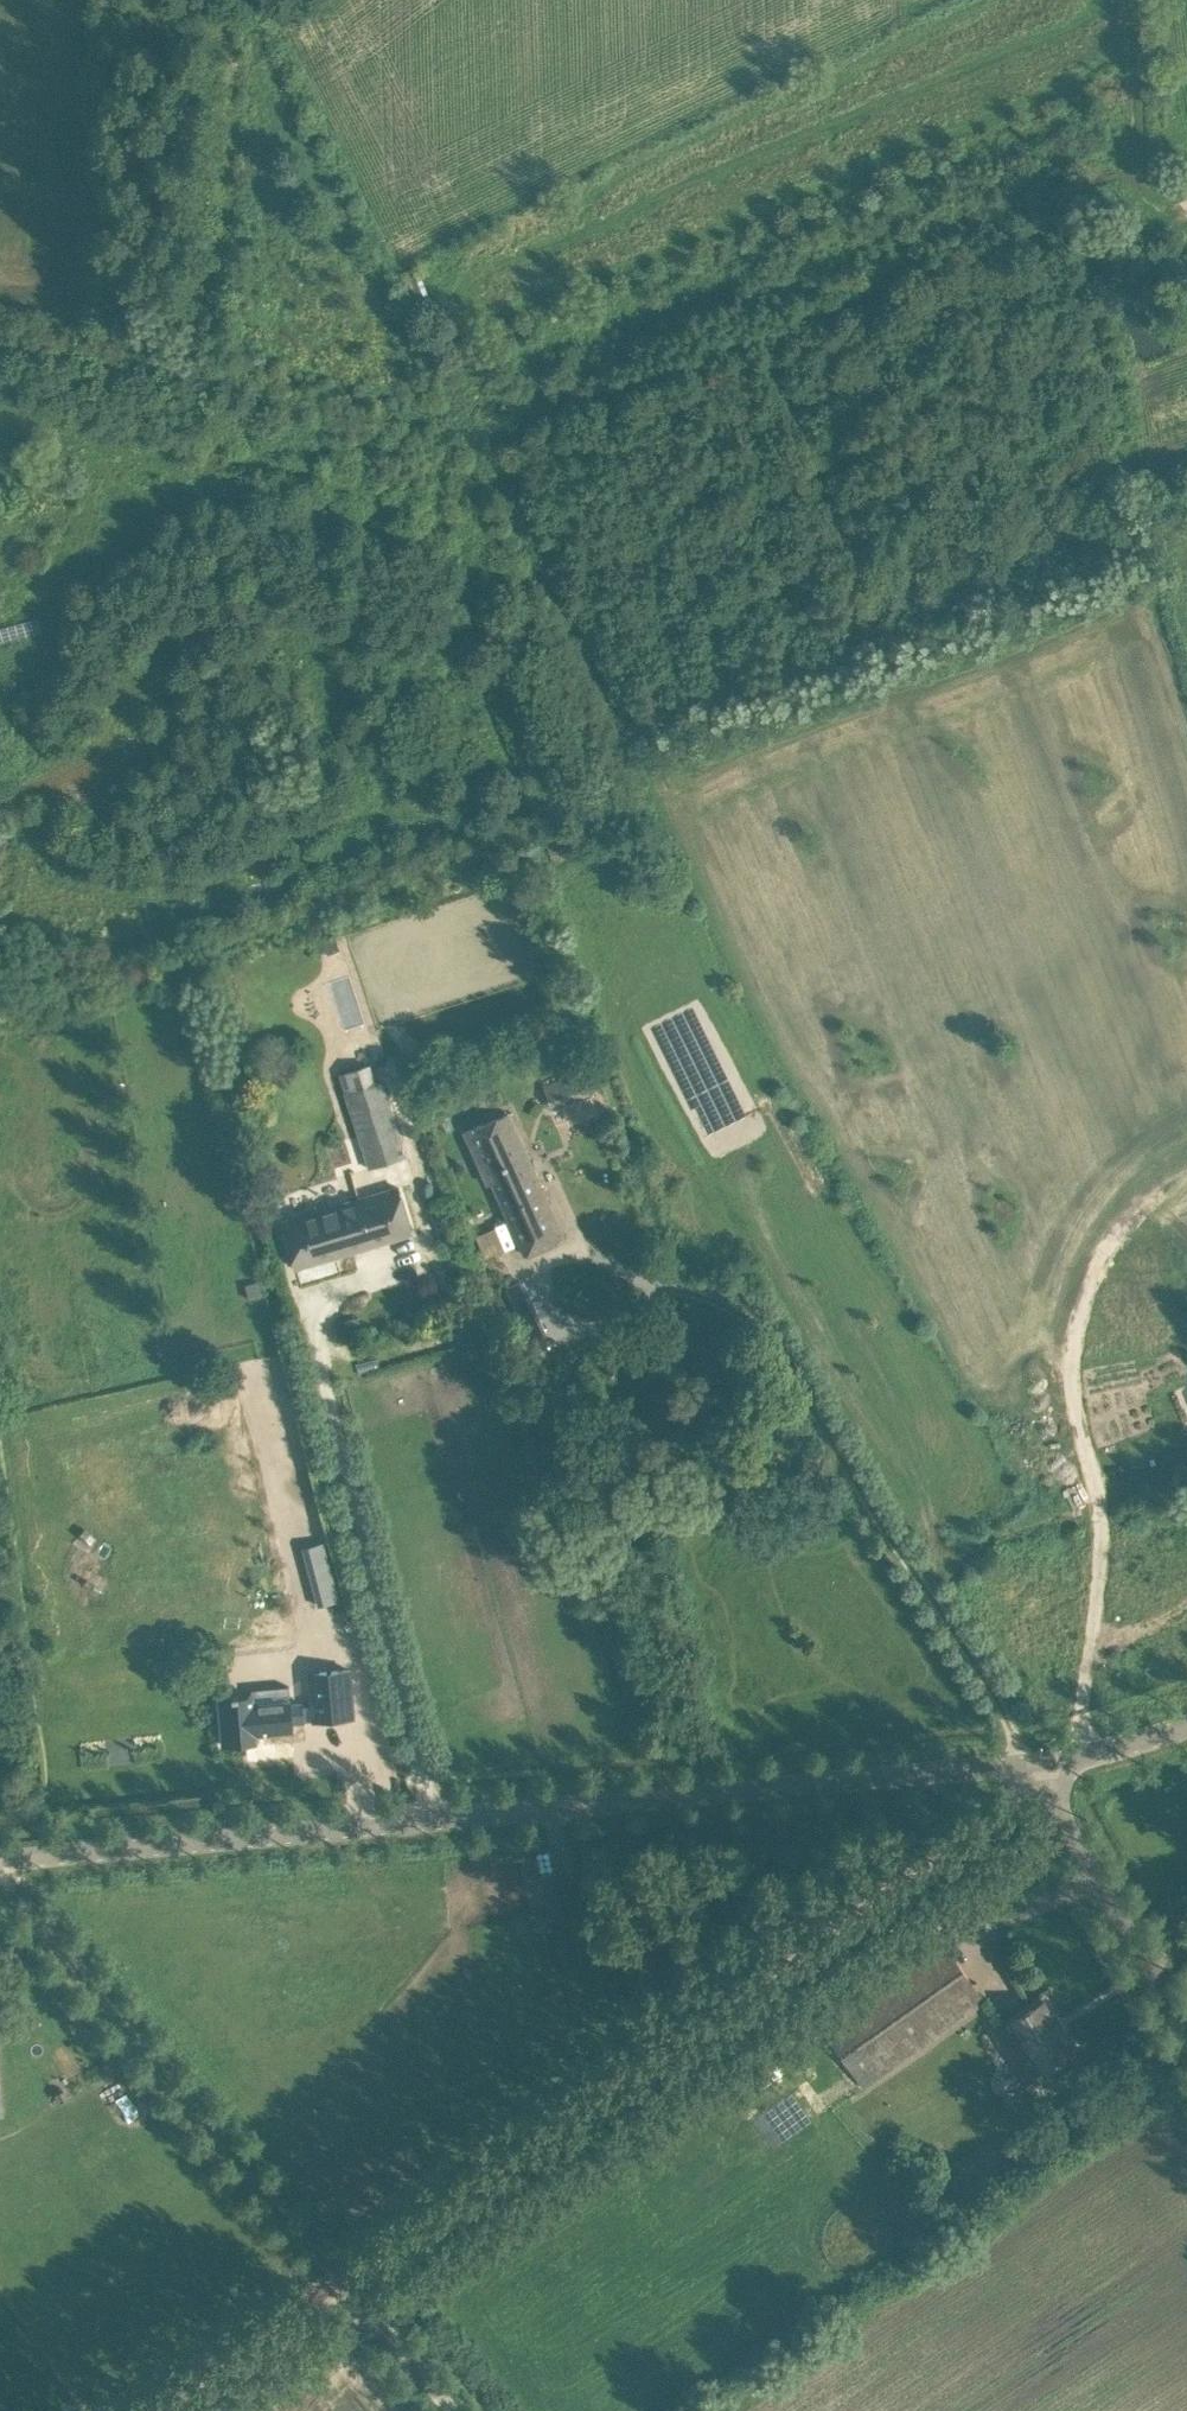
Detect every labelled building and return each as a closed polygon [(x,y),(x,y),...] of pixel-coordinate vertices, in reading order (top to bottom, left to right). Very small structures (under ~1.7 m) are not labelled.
[(320,954),(339,948),(334,933),(315,939),(320,954)] [(370,1064),(339,1074),(368,1168),(407,1155),(383,1080),(375,1082),(370,1064)] [(591,1095),(583,1072),(544,1085),(551,1109),(591,1095)] [(564,1236),(510,1112),(466,1129),(485,1175),(490,1173),(524,1253),(564,1236)] [(295,1267),(412,1231),(399,1187),(282,1222),(295,1267)] [(478,1233),(486,1256),(506,1249),(498,1227),(478,1233)] [(518,1272),(508,1295),(520,1300),(531,1278),(518,1272)] [(335,1586),(315,1591),(319,1605),(339,1600),(335,1586)] [(349,1667),(309,1670),(312,1702),(313,1720),(353,1716),(349,1667)] [(252,1695),(219,1698),(223,1743),(256,1741),(255,1733),(292,1730),(291,1721),(313,1720),(312,1702),(302,1703),(290,1704),(289,1700),(285,1700),(284,1693),(252,1695)] [(864,2086),(984,2001),(940,1938),(820,2023),(864,2086)] [(1054,2016),(1045,2001),(1000,2028),(1030,2077),(1045,2067),(1049,2073),(1055,2075),(1072,2065),(1073,2058),(1070,2052),(1075,2049),(1074,2048),(1071,2049),(1052,2018),(1054,2016)]
